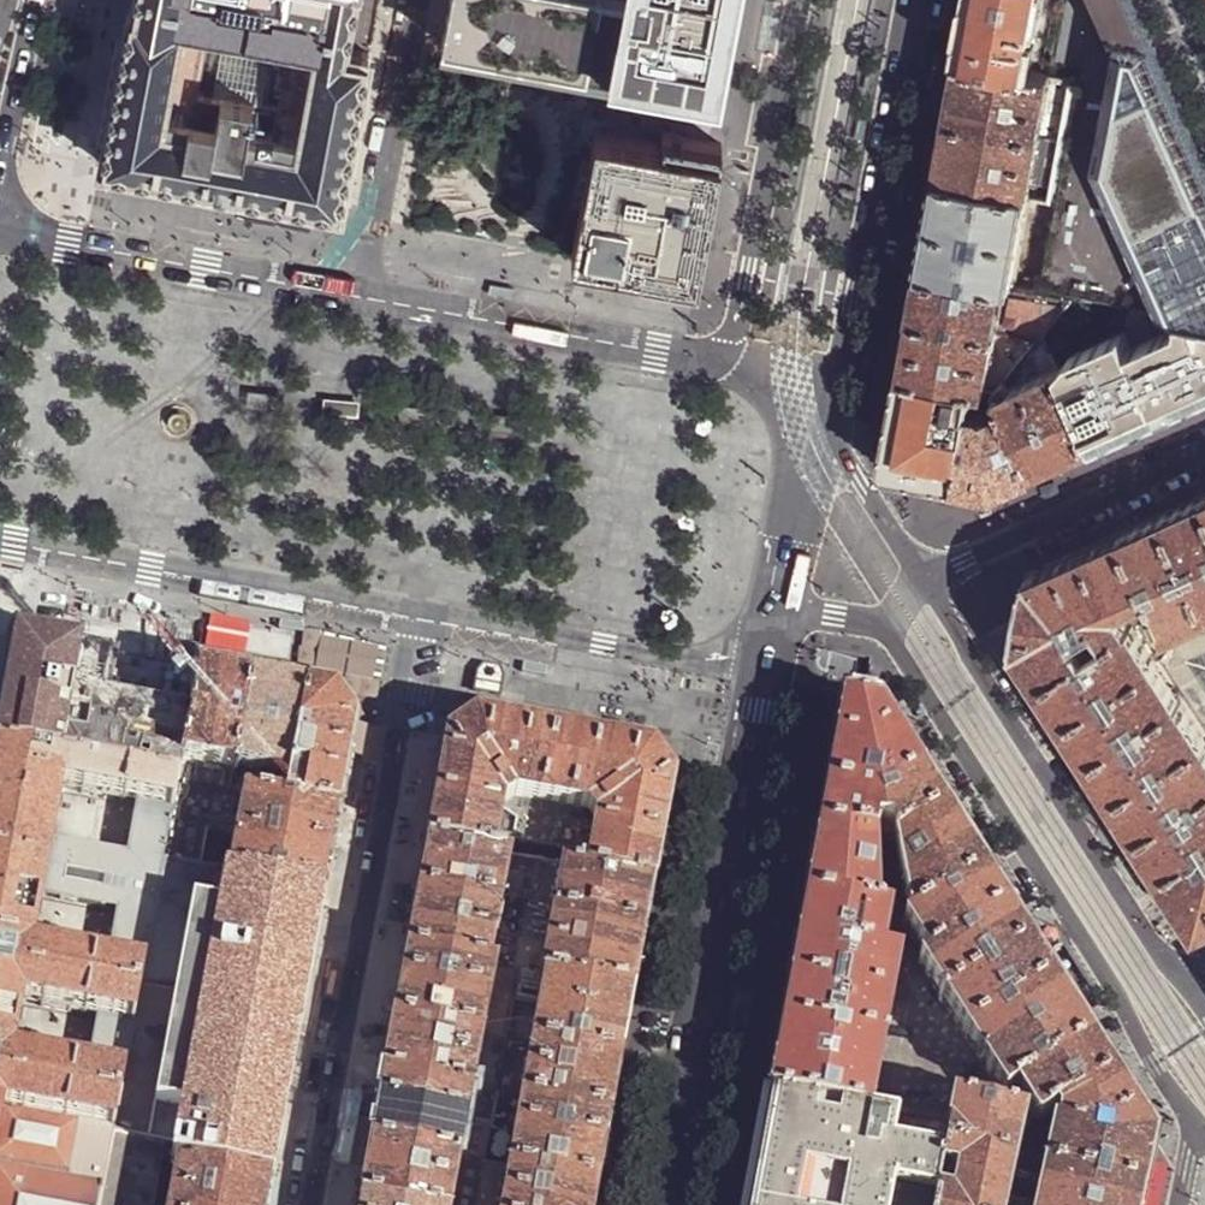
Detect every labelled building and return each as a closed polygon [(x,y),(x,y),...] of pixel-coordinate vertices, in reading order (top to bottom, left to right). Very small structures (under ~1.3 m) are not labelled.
[(101,163),(341,208),(369,55),(349,51),(358,0),(130,0),(101,163)] [(444,43),(722,95),(739,0),(452,0),(444,43)] [(961,59),(1026,71),(1032,44),(1035,29),(1040,0),(972,0),(970,11),(961,59)] [(1035,29),(1040,30),(1045,0),(1040,0),(1035,29)] [(1098,2),(1082,82),(1040,292),(1072,298),(1154,314),(1179,318),(1204,322),(1204,175),(1134,17),(1127,0),(1097,0),(1098,2)] [(47,22),(46,27),(46,30),(50,32),(53,29),(54,24),(54,22),(50,20),(47,22)] [(1037,45),(1032,44),(1026,71),(1032,73),(1037,45)] [(955,91),(950,119),(1042,136),(1052,77),(1032,73),(1026,71),(961,59),(955,91)] [(1075,81),(1052,77),(1042,136),(1064,140),(1075,81)] [(943,153),(939,178),(1031,195),(1034,179),(1042,136),(950,119),(943,153)] [(595,127),(573,251),(696,275),(721,142),(713,140),(662,130),(660,140),(595,127)] [(1064,140),(1042,136),(1034,179),(1031,195),(1053,199),(1064,140)] [(927,244),(922,270),(1009,286),(1014,287),(1031,195),(939,178),(935,199),(927,244)] [(914,315),(1000,332),(1009,286),(922,270),(917,295),(914,315)] [(1025,279),(1023,289),(1037,291),(1039,281),(1025,279)] [(1000,332),(1040,340),(1044,335),(1072,298),(1040,292),(1037,291),(1023,289),(1014,287),(1009,286),(1000,332)] [(999,391),(1040,340),(1000,332),(914,315),(908,346),(903,374),(976,387),(999,391)] [(1179,318),(1178,328),(1130,350),(1122,333),(1069,357),(1060,370),(1094,447),(1134,429),(1204,397),(1204,322),(1179,318)] [(999,391),(1035,473),(1072,457),(1094,447),(1060,370),(1044,335),(1040,340),(999,391)] [(894,420),(968,435),(976,387),(903,374),(899,395),(894,420)] [(1035,473),(999,391),(976,387),(968,435),(959,483),(997,491),(1020,480),(1035,473)] [(358,406),(323,403),(321,419),(356,423),(358,406)] [(432,412),(397,409),(395,425),(430,428),(432,412)] [(520,421),(485,417),(484,434),(519,437),(520,421)] [(894,420),(886,469),(930,478),(959,483),(968,435),(894,420)] [(1201,529),(1204,527),(1204,497),(1184,507),(1167,514),(1204,599),(1204,538),(1201,529)] [(1125,534),(1152,593),(1170,632),(1204,617),(1204,599),(1167,514),(1146,524),(1125,534)] [(1016,646),(1041,685),(1133,627),(1121,607),(1152,593),(1125,534),(1073,557),(1029,577),(1016,646)] [(1152,593),(1121,607),(1133,627),(1136,625),(1140,625),(1163,662),(1167,660),(1170,651),(1175,642),(1170,632),(1152,593)] [(1170,632),(1175,642),(1204,629),(1204,617),(1170,632)] [(1058,712),(1066,724),(1163,662),(1140,625),(1136,625),(1133,627),(1041,685),(1058,712)] [(1090,761),(1115,800),(1204,742),(1204,629),(1175,642),(1170,651),(1167,660),(1173,666),(1193,696),(1090,761)] [(0,720),(0,751),(56,761),(80,647),(16,636),(0,720)] [(184,666),(177,707),(161,705),(169,664),(138,658),(80,647),(56,761),(178,782),(199,669),(184,666)] [(1084,752),(1090,761),(1193,696),(1173,666),(1167,660),(1163,662),(1066,724),(1084,752)] [(231,792),(252,678),(224,673),(199,669),(178,782),(231,792)] [(252,678),(231,792),(286,801),(307,688),(278,683),(252,678)] [(336,693),(307,688),(286,801),(340,811),(346,779),(357,724),(336,693)] [(879,705),(843,698),(830,766),(826,787),(891,793),(922,773),(879,705)] [(436,799),(428,842),(496,854),(505,806),(515,798),(588,811),(595,822),(586,871),(655,884),(662,846),(675,780),(654,751),(579,737),(579,736),(569,734),(552,731),(551,732),(477,719),(447,739),(436,799)] [(1139,838),(1204,796),(1204,742),(1115,800),(1130,825),(1139,838)] [(162,864),(178,782),(56,761),(0,751),(0,861),(157,891),(160,877),(162,864)] [(826,787),(818,830),(873,840),(873,842),(895,842),(895,841),(944,808),(934,791),(922,773),(891,793),(826,787)] [(208,828),(238,833),(230,872),(325,887),(333,844),(340,811),(286,801),(231,792),(178,782),(162,864),(200,868),(208,828)] [(1163,876),(1204,849),(1204,796),(1139,838),(1155,863),(1163,876)] [(496,854),(510,857),(537,862),(563,866),(586,871),(595,822),(588,811),(515,798),(505,806),(496,854)] [(960,833),(944,808),(895,841),(895,842),(909,909),(911,919),(985,871),(960,833)] [(873,840),(818,830),(809,873),(805,898),(876,911),(873,842),(873,840)] [(502,902),(510,857),(496,854),(428,842),(423,866),(419,887),(502,902)] [(1199,933),(1204,930),(1204,849),(1163,876),(1199,933)] [(502,902),(528,907),(537,862),(510,857),(502,902)] [(137,997),(157,891),(0,861),(0,971),(137,997)] [(586,871),(563,866),(537,862),(528,907),(555,912),(646,930),(651,903),(655,884),(586,871)] [(117,1105),(111,1134),(164,1144),(161,1160),(272,1180),(274,1169),(287,1099),(295,1057),(296,1048),(316,945),(317,936),(322,908),(320,907),(323,894),(325,887),(230,872),(200,868),(162,864),(160,877),(157,891),(137,997),(135,1008),(117,1105)] [(991,881),(985,871),(911,919),(907,921),(930,958),(1008,908),(991,881)] [(407,950),(491,965),(502,902),(419,887),(412,924),(407,950)] [(876,911),(805,898),(800,925),(797,939),(881,955),(889,914),(876,911)] [(528,907),(502,902),(491,965),(496,966),(516,970),(528,907)] [(528,907),(516,970),(521,971),(543,975),(555,912),(528,907)] [(1016,921),(1008,908),(930,958),(922,963),(926,969),(939,989),(944,998),(1030,943),(1016,921)] [(642,954),(646,930),(555,912),(543,975),(546,976),(635,992),(642,954)] [(881,955),(797,939),(792,964),(789,982),(890,1001),(894,979),(897,965),(898,958),(881,955)] [(1038,955),(1030,943),(944,998),(967,1033),(1052,978),(1038,955)] [(394,1018),(483,1035),(496,966),(491,965),(407,950),(400,989),(394,1018)] [(902,966),(897,965),(894,979),(900,980),(902,966)] [(516,970),(496,966),(483,1035),(509,1039),(521,971),(516,970)] [(939,989),(926,969),(921,972),(934,993),(939,989)] [(117,1105),(135,1008),(137,997),(0,971),(0,1083),(117,1105)] [(533,1044),(546,976),(543,975),(521,971),(509,1039),(533,1044)] [(533,1044),(622,1060),(630,1020),(635,992),(546,976),(533,1044)] [(1070,1005),(1052,978),(967,1033),(1005,1094),(1009,1091),(1016,1087),(1090,1039),(1070,1005)] [(890,1001),(789,982),(785,1001),(781,1022),(882,1041),(890,1001)] [(472,1090),(483,1035),(394,1018),(388,1054),(384,1074),(472,1090)] [(776,1051),(768,1093),(869,1112),(874,1087),(882,1041),(781,1022),(776,1051)] [(509,1039),(483,1035),(472,1090),(498,1095),(509,1039)] [(498,1095),(523,1099),(533,1044),(509,1039),(498,1095)] [(1101,1055),(1090,1039),(1016,1087),(1020,1094),(1036,1119),(1039,1122),(1041,1122),(1056,1111),(1113,1075),(1101,1055)] [(622,1060),(533,1044),(523,1099),(612,1116),(618,1083),(622,1060)] [(472,1090),(384,1074),(374,1128),(371,1142),(460,1159),(472,1090)] [(1135,1110),(1113,1075),(1056,1111),(1060,1118),(1058,1129),(1094,1136),(1135,1110)] [(0,1083),(0,1192),(68,1204),(98,1204),(111,1134),(117,1105),(0,1083)] [(1016,1087),(1009,1091),(1013,1098),(1020,1094),(1016,1087)] [(498,1095),(472,1090),(460,1159),(486,1163),(498,1095)] [(937,1196),(941,1173),(946,1148),(950,1128),(948,1126),(869,1112),(768,1093),(754,1163),(746,1204),(936,1204),(937,1196)] [(510,1168),(599,1184),(606,1145),(612,1116),(523,1099),(498,1095),(486,1163),(504,1167),(510,1168)] [(950,1128),(946,1148),(1015,1163),(1019,1141),(1021,1135),(1023,1125),(1025,1117),(952,1101),(948,1126),(950,1128)] [(1155,1141),(1135,1110),(1094,1136),(1058,1129),(1053,1128),(1052,1132),(1050,1141),(1044,1169),(1144,1192),(1148,1175),(1154,1147),(1155,1141)] [(1052,1132),(1023,1125),(1021,1135),(1050,1141),(1052,1132)] [(161,1160),(164,1144),(111,1134),(98,1204),(154,1204),(161,1160)] [(371,1142),(365,1177),(361,1197),(405,1204),(451,1204),(460,1159),(371,1142)] [(936,1204),(1006,1204),(1008,1194),(1015,1163),(946,1148),(941,1173),(953,1176),(950,1199),(937,1196),(936,1204)] [(460,1159),(451,1204),(478,1204),(486,1163),(460,1159)] [(154,1204),(267,1204),(272,1180),(161,1160),(154,1204)] [(486,1163),(478,1204),(497,1204),(504,1167),(486,1163)] [(503,1204),(596,1204),(599,1184),(510,1168),(503,1204)] [(1144,1192),(1044,1169),(1037,1201),(1037,1204),(1141,1204),(1142,1202),(1144,1192)] [(0,1192),(0,1204),(68,1204),(0,1192)] [(1008,1194),(1006,1204),(1008,1204),(1037,1204),(1037,1201),(1008,1194)] [(361,1197),(359,1204),(405,1204),(361,1197)]
